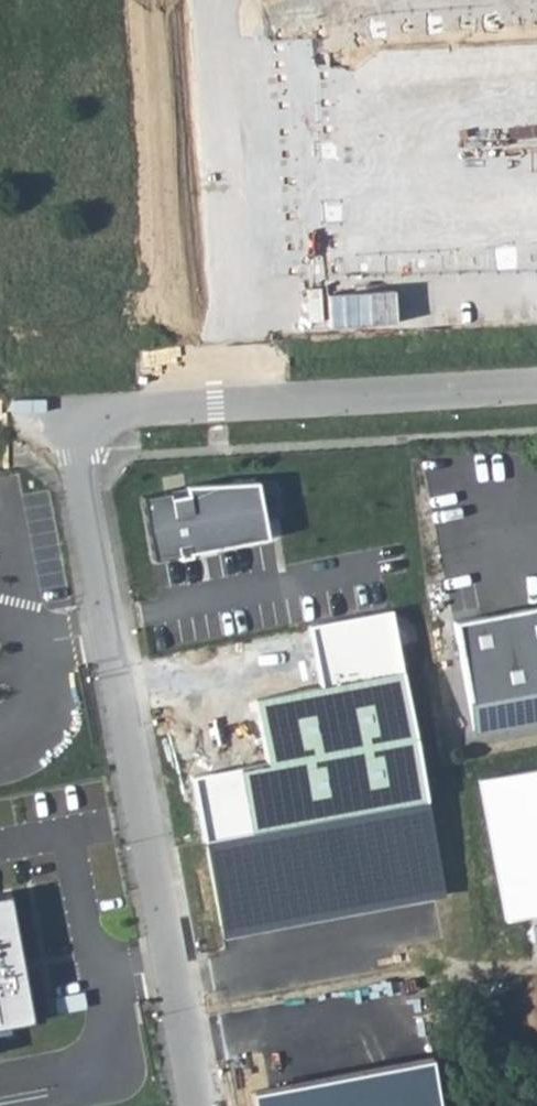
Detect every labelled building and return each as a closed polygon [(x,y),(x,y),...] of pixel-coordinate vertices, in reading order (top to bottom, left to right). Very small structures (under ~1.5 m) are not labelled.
[(138,493),(150,557),(176,552),(177,556),(188,554),(188,550),(265,535),(254,479),(183,483),(183,485),(138,493)] [(452,618),(472,727),(536,715),(536,603),(452,618)] [(389,606),(309,621),(321,683),(253,696),(266,764),(196,778),(226,934),(444,893),(389,606)] [(478,780),(506,919),(536,912),(536,768),(478,780)] [(37,1016),(11,891),(0,893),(0,1025),(37,1016)] [(251,1092),(253,1105),(436,1105),(427,1059),(251,1092)]
